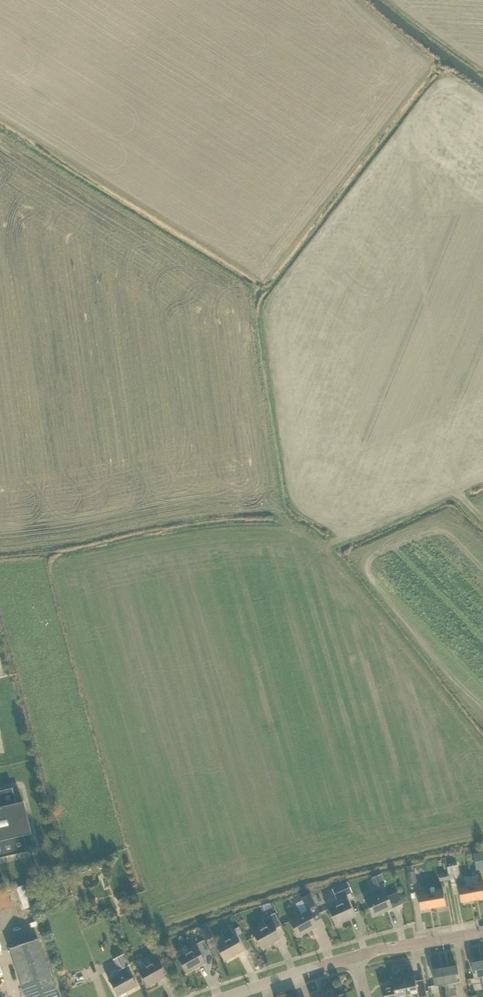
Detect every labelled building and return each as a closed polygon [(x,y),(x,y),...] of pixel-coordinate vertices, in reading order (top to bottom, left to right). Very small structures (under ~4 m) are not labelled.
[(28,852),(27,851),(26,852),(23,837),(30,835),(23,803),(15,804),(12,790),(13,789),(0,792),(0,858),(28,852)] [(477,871),(482,870),(482,853),(474,854),(477,871)] [(451,881),(461,879),(458,867),(448,869),(451,881)] [(408,873),(410,885),(418,883),(416,872),(408,873)] [(382,885),(379,881),(383,879),(381,875),(371,879),(375,888),(382,885)] [(471,887),(474,901),(482,899),(482,882),(479,883),(478,876),(471,877),(472,887),(471,887)] [(462,903),(474,901),(471,887),(472,887),(471,877),(465,878),(466,885),(459,887),(462,903)] [(337,887),(342,897),(351,892),(347,883),(337,887)] [(22,886),(17,888),(21,904),(27,902),(22,886)] [(432,894),(431,895),(433,909),(446,906),(443,889),(435,891),(434,887),(431,888),(432,894)] [(0,893),(0,905),(10,901),(6,890),(0,893)] [(365,901),(372,918),(392,909),(384,892),(365,901)] [(389,894),(394,905),(400,902),(396,892),(389,894)] [(120,905),(126,902),(121,893),(115,897),(120,905)] [(421,911),(433,909),(431,895),(427,895),(427,893),(418,894),(421,911)] [(307,910),(315,906),(310,895),(302,899),(307,910)] [(328,909),(335,926),(354,917),(347,901),(328,909)] [(289,921),(298,937),(316,927),(307,911),(289,921)] [(265,926),(252,934),(261,949),(279,939),(274,930),(281,926),(274,913),(262,920),(265,926)] [(230,929),(224,932),(228,939),(215,946),(224,961),(243,951),(234,935),(230,929)] [(25,996),(55,996),(57,996),(38,940),(9,949),(25,996)] [(203,941),(194,946),(195,948),(177,958),(186,974),(205,964),(202,959),(211,954),(203,941)] [(118,996),(136,987),(125,967),(129,965),(124,954),(112,960),(118,971),(120,970),(122,973),(109,981),(118,996)] [(148,958),(151,964),(138,971),(147,987),(166,977),(158,963),(162,961),(158,954),(148,958)] [(473,964),(476,979),(482,978),(482,982),(482,963),(473,964)] [(457,967),(445,969),(448,984),(449,989),(450,996),(456,996),(453,983),(460,982),(457,967)] [(433,972),(436,986),(440,985),(443,985),(444,993),(442,993),(442,996),(450,996),(449,989),(448,984),(445,969),(433,972)] [(404,977),(407,995),(413,994),(414,996),(423,996),(427,996),(424,981),(416,982),(415,975),(404,977)] [(407,995),(404,977),(393,979),(395,986),(397,996),(401,996),(407,995)] [(395,986),(383,988),(385,996),(397,996),(395,986)]
